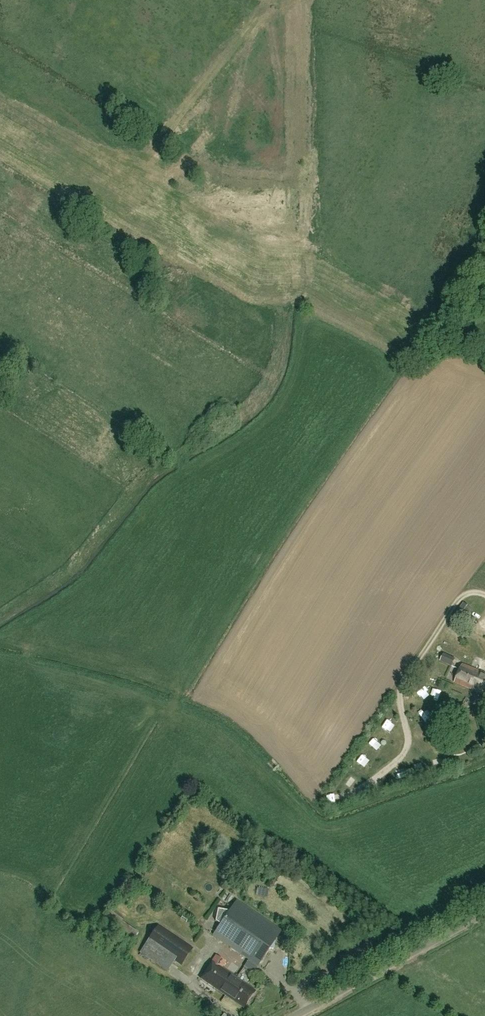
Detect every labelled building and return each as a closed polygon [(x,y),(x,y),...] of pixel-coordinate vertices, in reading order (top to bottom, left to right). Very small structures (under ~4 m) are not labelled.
[(462,623),(472,609),(464,603),(454,616),(462,623)] [(452,667),(455,659),(444,654),(440,661),(452,667)] [(453,682),(471,690),(471,689),(473,690),(481,671),(478,670),(462,664),(453,682)] [(481,671),(473,690),(471,689),(471,690),(484,696),(484,673),(481,671)] [(220,924),(213,935),(258,966),(270,948),(274,949),(274,941),(281,931),(237,901),(230,911),(218,909),(215,921),(220,924)] [(181,965),(192,948),(158,925),(140,952),(167,971),(174,961),(181,965)] [(200,978),(222,993),(233,976),(221,968),(225,961),(216,955),(200,978)] [(255,991),(233,976),(222,993),(244,1008),(255,991)]
